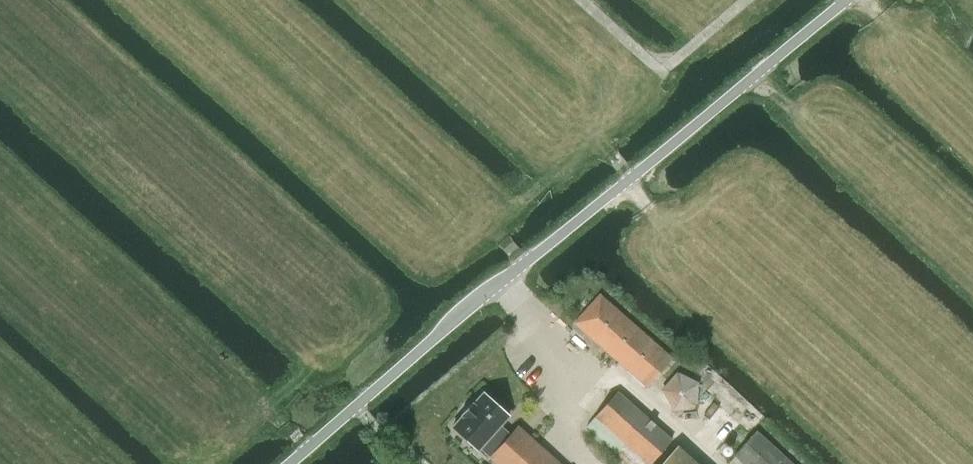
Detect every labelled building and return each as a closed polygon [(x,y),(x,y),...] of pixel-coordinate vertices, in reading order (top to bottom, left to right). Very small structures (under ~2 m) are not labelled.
[(599,294),(575,322),(647,386),(671,358),(599,294)] [(676,371),(660,389),(672,410),(688,407),(695,406),(698,382),(676,371)] [(594,416),(647,463),(670,438),(617,391),(594,416)] [(452,426),(477,449),(478,449),(479,448),(497,463),(559,463),(517,426),(510,434),(499,425),(507,416),(508,415),(482,393),(473,403),(471,401),(460,413),(462,415),(453,426),(452,426)] [(734,455),(744,463),(792,463),(755,431),(734,455)] [(659,463),(697,463),(676,445),(659,463)]
